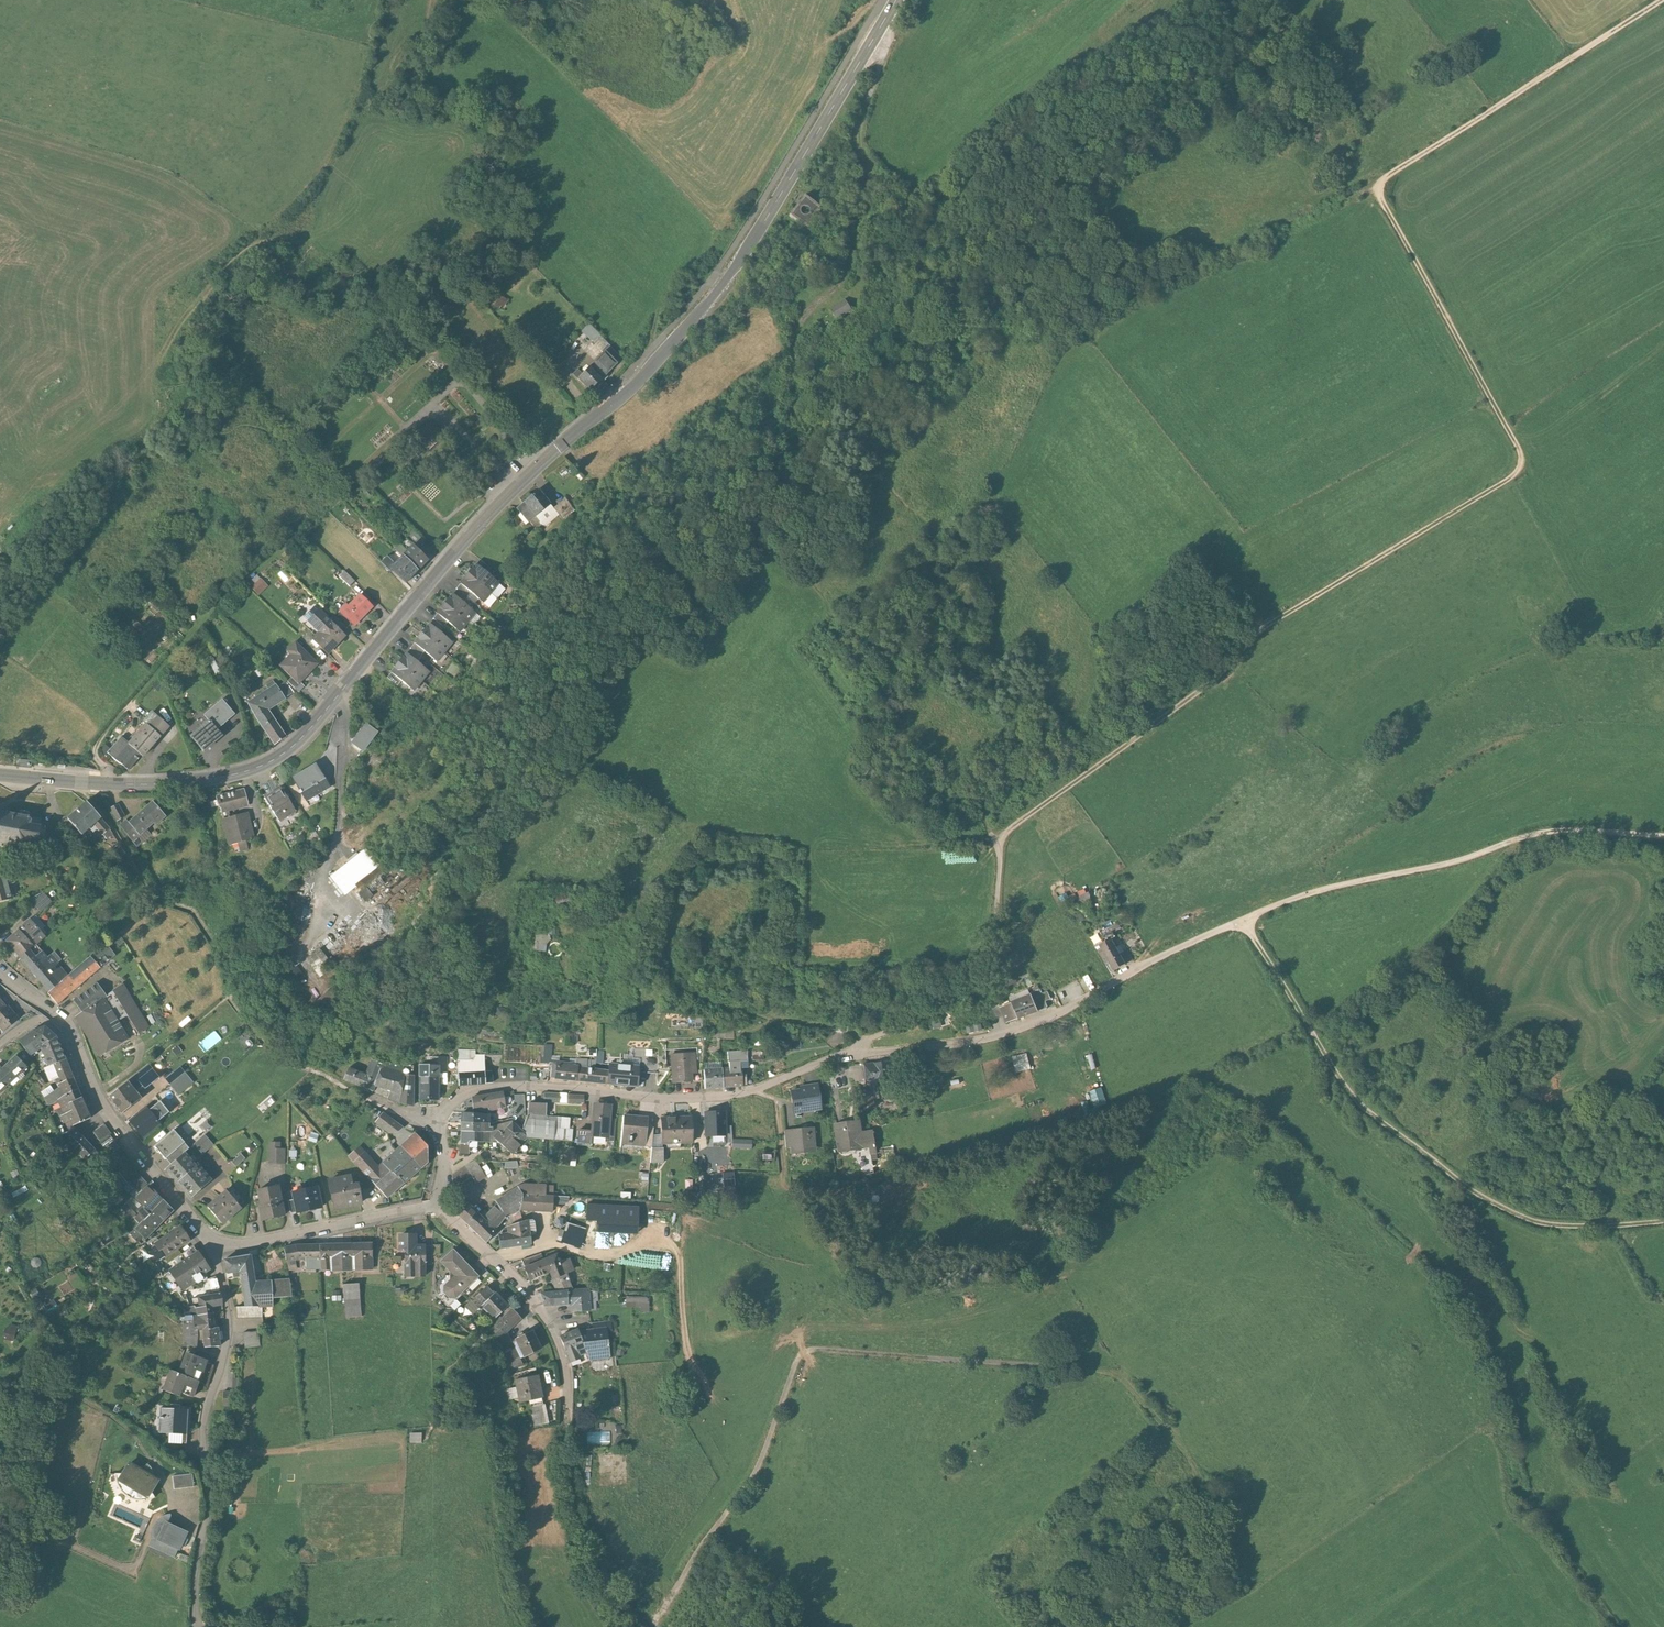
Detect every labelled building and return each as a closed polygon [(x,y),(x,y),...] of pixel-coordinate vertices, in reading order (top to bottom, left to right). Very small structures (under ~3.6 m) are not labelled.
[(807,194),(791,213),(809,228),(825,209),(807,194)] [(498,294),(494,303),(502,307),(506,298),(498,294)] [(850,310),(845,301),(831,310),(837,319),(850,310)] [(601,350),(608,344),(599,334),(592,341),(601,350)] [(618,364),(605,351),(579,378),(592,390),(618,364)] [(445,436),(432,422),(416,436),(429,450),(445,436)] [(570,472),(567,467),(561,472),(564,476),(570,472)] [(551,503),(540,490),(526,501),(537,515),(551,503)] [(567,497),(555,507),(559,513),(564,518),(576,508),(567,497)] [(348,508),(340,501),(332,511),(340,517),(348,508)] [(529,522),(537,515),(526,501),(518,508),(529,522)] [(545,525),(559,513),(555,507),(551,503),(537,515),(545,525)] [(406,538),(418,545),(422,537),(411,530),(406,538)] [(377,538),(369,546),(380,557),(388,549),(377,538)] [(414,547),(403,557),(419,572),(429,561),(414,547)] [(390,572),(392,569),(396,565),(387,557),(381,563),(390,572)] [(407,584),(419,572),(403,557),(396,565),(392,569),(407,584)] [(481,560),(477,565),(487,573),(491,568),(481,560)] [(487,573),(477,565),(469,575),(491,593),(499,583),(487,573)] [(290,578),(283,571),(279,575),(285,582),(290,578)] [(350,587),(355,581),(345,571),(339,576),(350,587)] [(484,602),(491,593),(469,575),(462,584),(471,592),(484,602)] [(268,587),(260,579),(251,589),(258,596),(268,587)] [(468,597),(471,592),(462,584),(458,589),(468,597)] [(469,598),(468,597),(458,589),(454,594),(465,603),(469,598)] [(465,603),(454,594),(446,604),(468,623),(476,613),(465,603)] [(373,607),(360,595),(348,607),(346,606),(340,612),(354,626),(373,607)] [(468,623),(446,604),(438,614),(448,622),(461,632),(468,623)] [(308,623),(319,633),(330,623),(319,612),(308,623)] [(434,619),(435,620),(444,627),(448,622),(438,614),(434,619)] [(435,620),(431,625),(440,633),(445,627),(444,627),(435,620)] [(330,623),(319,633),(312,641),(328,656),(345,637),(330,623)] [(440,633),(431,625),(423,635),(445,653),(453,643),(440,633)] [(437,662),(445,653),(423,635),(415,644),(425,652),(437,662)] [(317,665),(295,644),(287,652),(291,656),(280,667),(292,678),(299,685),(300,683),(317,665)] [(415,644),(412,648),(421,656),(425,652),(415,644)] [(407,655),(417,663),(422,657),(421,656),(412,648),(407,655)] [(417,663),(407,655),(399,664),(422,683),(429,673),(417,663)] [(216,657),(208,662),(216,677),(224,673),(216,657)] [(414,692),(422,683),(399,664),(391,673),(401,682),(414,692)] [(398,686),(401,682),(391,673),(388,678),(398,686)] [(304,687),(300,683),(299,685),(292,678),(288,683),(299,693),(304,687)] [(152,688),(157,692),(162,687),(157,683),(152,688)] [(286,683),(277,689),(285,700),(293,694),(286,683)] [(277,689),(275,686),(247,705),(275,745),(286,738),(267,711),(285,700),(277,689)] [(221,739),(216,732),(234,716),(221,701),(203,717),(208,723),(190,739),(203,755),(221,739)] [(142,724),(145,727),(159,739),(168,729),(151,714),(142,724)] [(366,723),(350,744),(363,753),(379,732),(366,723)] [(145,727),(128,746),(140,757),(143,758),(159,739),(145,727)] [(127,772),(140,757),(128,746),(120,739),(107,754),(127,772)] [(330,789),(316,766),(292,781),(307,803),(330,789)] [(281,788),(265,799),(279,822),(295,812),(281,788)] [(244,790),(217,797),(217,798),(220,808),(221,815),(249,807),(244,790)] [(210,811),(220,808),(217,798),(207,801),(210,811)] [(88,804),(69,820),(82,835),(93,826),(99,820),(101,819),(88,804)] [(153,804),(129,824),(140,836),(147,830),(154,824),(155,826),(165,817),(153,804)] [(110,809),(116,822),(124,818),(118,805),(110,809)] [(1,844),(0,846),(2,846),(2,844),(7,845),(7,846),(9,846),(9,845),(14,846),(14,849),(13,849),(13,850),(23,852),(23,851),(22,851),(23,848),(34,850),(35,850),(36,850),(36,849),(36,843),(37,845),(39,844),(38,842),(43,839),(44,840),(45,839),(43,838),(44,833),(46,833),(46,831),(44,831),(41,827),(42,826),(41,825),(40,826),(41,820),(42,819),(41,819),(40,818),(40,819),(28,817),(29,814),(29,812),(20,811),(20,812),(20,815),(14,814),(15,814),(13,813),(13,814),(8,813),(8,811),(6,811),(6,813),(1,812),(1,811),(0,811),(0,844),(1,844)] [(255,838),(248,815),(222,822),(229,846),(237,844),(245,841),(255,838)] [(108,831),(99,820),(93,826),(102,837),(108,831)] [(140,836),(129,824),(127,821),(120,826),(138,847),(144,841),(140,836)] [(151,835),(147,830),(140,836),(144,841),(151,835)] [(239,852),(248,850),(245,841),(237,844),(239,852)] [(380,868),(365,850),(330,880),(345,898),(380,868)] [(0,878),(0,902),(10,900),(4,877),(0,878)] [(51,903),(43,893),(29,900),(41,912),(51,903)] [(5,944),(19,960),(27,952),(43,939),(29,923),(5,944)] [(1112,935),(1121,930),(1118,925),(1098,936),(1104,946),(1112,942),(1115,940),(1112,935)] [(529,951),(542,953),(545,936),(532,934),(529,951)] [(1126,967),(1112,942),(1104,946),(1101,948),(1115,973),(1126,967)] [(104,946),(89,959),(99,970),(114,957),(104,946)] [(319,951),(305,961),(319,980),(326,975),(320,966),(326,961),(319,951)] [(19,960),(49,994),(68,978),(50,956),(47,959),(41,953),(34,959),(27,952),(19,960)] [(58,1005),(99,970),(89,959),(68,978),(49,994),(58,1005)] [(303,979),(296,969),(289,975),(295,984),(303,979)] [(75,1000),(83,1011),(104,998),(107,996),(98,983),(75,1000)] [(149,1026),(122,985),(112,991),(139,1032),(149,1026)] [(1030,995),(1031,998),(1038,1014),(1048,1010),(1040,991),(1030,995)] [(83,1011),(76,1016),(100,1055),(128,1038),(104,998),(83,1011)] [(1031,998),(1013,1005),(1019,1022),(1038,1014),(1031,998)] [(7,1007),(0,1014),(0,1025),(5,1030),(20,1017),(9,1005),(7,1007)] [(1007,1026),(1019,1022),(1013,1005),(1001,1010),(1007,1026)] [(968,1035),(982,1032),(980,1024),(966,1027),(968,1035)] [(45,1029),(36,1032),(44,1046),(57,1039),(45,1029)] [(214,1030),(198,1043),(204,1051),(221,1038),(214,1030)] [(42,1047),(44,1046),(36,1032),(20,1042),(31,1055),(42,1047)] [(569,1045),(577,1046),(578,1037),(570,1036),(569,1045)] [(66,1060),(57,1039),(44,1046),(42,1047),(50,1067),(66,1060)] [(182,1053),(178,1048),(173,1051),(176,1056),(182,1053)] [(544,1049),(543,1060),(552,1061),(552,1049),(544,1049)] [(727,1053),(728,1070),(740,1069),(740,1063),(747,1063),(746,1052),(727,1053)] [(1024,1063),(1021,1052),(1010,1055),(1013,1066),(1024,1063)] [(693,1053),(670,1055),(672,1084),(691,1083),(690,1073),(695,1073),(693,1053)] [(438,1057),(438,1066),(438,1073),(446,1073),(447,1057),(438,1057)] [(475,1063),(458,1063),(459,1076),(484,1075),(484,1072),(484,1057),(475,1057),(475,1063)] [(17,1058),(3,1071),(11,1080),(25,1067),(17,1058)] [(383,1065),(379,1076),(403,1083),(403,1075),(404,1064),(404,1063),(386,1058),(383,1065)] [(373,1092),(375,1086),(379,1076),(383,1065),(371,1059),(365,1075),(349,1068),(344,1080),(373,1092)] [(623,1059),(623,1067),(638,1068),(639,1060),(623,1059)] [(58,1078),(60,1084),(75,1079),(66,1060),(50,1067),(46,1069),(51,1081),(58,1078)] [(577,1061),(576,1070),(579,1070),(587,1071),(587,1062),(577,1061)] [(891,1063),(864,1066),(866,1085),(870,1085),(894,1082),(902,1081),(900,1067),(892,1068),(891,1063)] [(414,1065),(404,1064),(403,1075),(414,1076),(414,1065)] [(149,1065),(126,1083),(134,1093),(157,1075),(149,1065)] [(438,1066),(420,1066),(420,1103),(438,1103),(438,1073),(438,1066)] [(556,1083),(577,1085),(579,1070),(576,1070),(572,1070),(572,1067),(557,1066),(556,1083)] [(608,1066),(608,1073),(607,1087),(636,1090),(638,1068),(623,1067),(608,1066)] [(180,1067),(165,1079),(178,1095),(193,1082),(180,1067)] [(11,1080),(3,1071),(0,1068),(0,1090),(11,1080)] [(728,1070),(722,1070),(724,1089),(741,1088),(740,1069),(728,1070)] [(587,1071),(579,1070),(577,1085),(607,1087),(608,1073),(587,1071)] [(722,1070),(702,1072),(704,1090),(724,1089),(722,1070)] [(403,1075),(403,1083),(402,1095),(400,1103),(413,1106),(414,1076),(403,1075)] [(375,1086),(402,1095),(403,1083),(379,1076),(375,1086)] [(50,1106),(58,1100),(65,1095),(78,1089),(75,1079),(60,1084),(61,1087),(45,1098),(50,1106)] [(896,1098),(894,1082),(870,1085),(871,1091),(872,1101),(896,1098)] [(134,1093),(126,1083),(108,1097),(121,1113),(139,1099),(134,1093)] [(791,1095),(794,1115),(820,1111),(817,1087),(802,1089),(802,1093),(791,1095)] [(58,1100),(65,1113),(72,1110),(69,1103),(82,1096),(78,1089),(65,1095),(58,1100)] [(873,1110),(872,1101),(871,1091),(861,1092),(864,1111),(873,1110)] [(471,1097),(474,1111),(482,1112),(505,1108),(502,1092),(471,1097)] [(545,1093),(544,1102),(546,1102),(566,1103),(568,1102),(583,1102),(584,1096),(545,1093)] [(91,1117),(82,1096),(69,1103),(72,1110),(65,1113),(58,1117),(65,1133),(74,1128),(73,1125),(91,1117)] [(168,1115),(156,1101),(132,1121),(143,1135),(168,1115)] [(528,1101),(527,1116),(545,1118),(546,1102),(544,1102),(528,1101)] [(609,1106),(595,1105),(593,1129),(593,1136),(607,1137),(608,1119),(609,1106)] [(461,1111),(461,1121),(488,1122),(488,1112),(482,1112),(474,1111),(461,1111)] [(726,1113),(704,1114),(705,1136),(727,1135),(726,1126),(726,1113)] [(402,1128),(382,1114),(375,1123),(387,1133),(389,1134),(398,1134),(402,1128)] [(545,1118),(527,1116),(522,1132),(526,1138),(552,1141),(554,1129),(555,1119),(545,1118)] [(647,1120),(624,1117),(621,1144),(644,1147),(646,1126),(647,1120)] [(607,1137),(607,1140),(614,1141),(615,1119),(608,1119),(607,1137)] [(690,1119),(661,1120),(662,1134),(662,1145),(691,1143),(690,1119)] [(488,1122),(461,1121),(460,1130),(488,1131),(488,1122)] [(511,1155),(526,1138),(522,1132),(512,1121),(502,1132),(501,1134),(498,1132),(493,1138),(499,1144),(511,1155)] [(860,1121),(837,1124),(841,1154),(876,1150),(874,1132),(861,1133),(860,1121)] [(105,1123),(93,1132),(101,1142),(112,1134),(105,1123)] [(374,1150),(387,1133),(375,1123),(362,1140),(374,1150)] [(654,1127),(646,1126),(644,1147),(652,1148),(653,1135),(654,1127)] [(75,1130),(74,1128),(65,1133),(63,1135),(85,1159),(95,1150),(75,1130)] [(592,1143),(593,1136),(593,1129),(579,1128),(578,1142),(592,1143)] [(487,1142),(499,1144),(493,1138),(498,1132),(501,1134),(502,1132),(498,1129),(488,1131),(487,1142)] [(572,1131),(554,1129),(552,1141),(571,1144),(572,1131)] [(813,1129),(787,1131),(788,1145),(796,1152),(815,1151),(813,1129)] [(487,1142),(488,1131),(460,1130),(459,1154),(468,1154),(468,1152),(477,1152),(477,1142),(487,1142)] [(175,1131),(164,1140),(156,1147),(166,1158),(184,1142),(175,1131)] [(428,1148),(416,1134),(383,1163),(377,1168),(365,1155),(364,1157),(356,1164),(388,1200),(428,1164),(428,1148)] [(653,1135),(652,1148),(662,1147),(662,1145),(662,1134),(653,1135)] [(205,1136),(194,1145),(203,1155),(214,1146),(205,1136)] [(753,1141),(733,1140),(733,1148),(752,1149),(753,1141)] [(279,1143),(270,1143),(270,1163),(285,1163),(285,1149),(279,1149),(279,1143)] [(354,1165),(356,1164),(364,1157),(354,1144),(344,1153),(354,1165)] [(664,1147),(662,1147),(652,1148),(650,1163),(664,1164),(664,1147)] [(102,1159),(95,1150),(85,1159),(94,1166),(102,1159)] [(168,1167),(179,1179),(195,1165),(184,1153),(168,1167)] [(232,1163),(236,1168),(245,1160),(241,1155),(232,1163)] [(475,1161),(453,1175),(453,1181),(460,1183),(472,1175),(477,1183),(486,1177),(475,1161)] [(197,1164),(195,1165),(179,1179),(193,1196),(211,1180),(197,1164)] [(492,1174),(494,1178),(504,1174),(503,1169),(492,1174)] [(727,1186),(736,1185),(734,1169),(724,1170),(727,1186)] [(129,1183),(121,1172),(114,1177),(121,1188),(129,1183)] [(219,1184),(226,1179),(221,1172),(214,1177),(219,1184)] [(147,1184),(138,1175),(130,1183),(138,1192),(147,1184)] [(329,1180),(336,1211),(362,1206),(358,1185),(352,1186),(350,1176),(329,1180)] [(524,1185),(518,1188),(524,1196),(545,1197),(546,1185),(524,1185)] [(164,1200),(151,1186),(137,1199),(144,1206),(139,1210),(146,1218),(164,1200)] [(278,1186),(258,1191),(263,1217),(283,1212),(278,1186)] [(316,1188),(293,1193),(294,1200),(297,1213),(320,1209),(316,1188)] [(519,1212),(519,1210),(524,1196),(518,1188),(496,1202),(497,1203),(505,1218),(519,1212)] [(241,1209),(226,1192),(208,1207),(223,1225),(241,1209)] [(545,1197),(524,1196),(519,1210),(552,1212),(554,1197),(545,1197)] [(173,1210),(164,1200),(146,1218),(138,1225),(147,1235),(173,1210)] [(290,1215),(297,1213),(294,1200),(288,1202),(290,1215)] [(495,1231),(505,1218),(497,1203),(481,1218),(495,1231)] [(136,1215),(127,1204),(120,1210),(130,1221),(136,1215)] [(485,1243),(495,1231),(481,1218),(467,1204),(457,1216),(485,1243)] [(639,1207),(587,1204),(585,1221),(596,1222),(596,1233),(637,1236),(639,1207)] [(568,1216),(552,1214),(551,1227),(560,1229),(564,1229),(567,1222),(568,1216)] [(499,1234),(501,1248),(531,1244),(529,1219),(519,1221),(508,1225),(508,1233),(499,1234)] [(567,1222),(564,1229),(583,1236),(586,1228),(567,1222)] [(189,1240),(182,1227),(156,1242),(163,1255),(189,1240)] [(579,1249),(583,1236),(564,1229),(560,1229),(556,1241),(579,1249)] [(371,1244),(342,1245),(342,1271),(372,1270),(371,1244)] [(321,1245),(296,1246),(286,1248),(287,1261),(296,1260),(297,1259),(321,1259),(321,1245)] [(322,1272),(342,1271),(342,1245),(321,1245),(321,1259),(322,1272)] [(425,1247),(405,1247),(406,1279),(425,1278),(425,1266),(425,1247)] [(433,1247),(425,1247),(425,1266),(433,1266),(433,1247)] [(478,1277),(454,1248),(441,1260),(450,1271),(450,1280),(444,1285),(443,1291),(449,1298),(455,1298),(478,1277)] [(670,1269),(671,1254),(657,1253),(656,1268),(670,1269)] [(210,1271),(199,1254),(172,1271),(184,1290),(196,1282),(198,1285),(200,1285),(204,1282),(204,1281),(201,1277),(210,1271)] [(557,1254),(525,1267),(529,1279),(550,1271),(553,1277),(564,1273),(560,1262),(557,1254)] [(240,1271),(245,1306),(262,1306),(272,1306),(271,1298),(271,1280),(254,1282),(250,1256),(224,1260),(226,1273),(240,1271)] [(567,1259),(560,1262),(564,1273),(566,1272),(572,1270),(567,1259)] [(297,1270),(296,1260),(287,1261),(289,1271),(297,1270)] [(553,1277),(560,1292),(567,1292),(575,1291),(566,1272),(564,1273),(553,1277)] [(289,1278),(271,1280),(271,1298),(291,1296),(289,1278)] [(487,1284),(472,1299),(478,1306),(494,1291),(487,1284)] [(359,1286),(343,1288),(348,1324),(362,1323),(359,1286)] [(575,1291),(567,1292),(568,1304),(574,1304),(574,1312),(589,1311),(588,1291),(575,1291)] [(545,1305),(568,1304),(567,1292),(560,1292),(540,1293),(545,1305)] [(649,1294),(625,1294),(625,1307),(641,1307),(641,1313),(649,1313),(649,1294)] [(198,1309),(199,1316),(213,1315),(213,1308),(222,1307),(221,1295),(200,1297),(201,1309),(198,1309)] [(508,1307),(496,1295),(485,1307),(496,1318),(508,1307)] [(261,1315),(262,1306),(245,1306),(237,1307),(238,1315),(261,1315)] [(511,1311),(496,1327),(505,1336),(508,1333),(521,1320),(511,1311)] [(174,1319),(183,1323),(195,1322),(194,1317),(184,1317),(177,1314),(174,1319)] [(214,1328),(213,1315),(199,1316),(194,1317),(195,1322),(196,1330),(198,1330),(203,1329),(205,1348),(221,1346),(219,1328),(214,1328)] [(198,1337),(198,1330),(196,1330),(195,1322),(183,1323),(184,1344),(197,1347),(198,1337)] [(593,1323),(594,1331),(606,1330),(612,1330),(612,1322),(593,1323)] [(579,1356),(588,1352),(582,1337),(579,1329),(562,1336),(571,1361),(580,1358),(579,1356)] [(589,1337),(582,1337),(588,1352),(591,1352),(591,1359),(608,1358),(607,1343),(606,1330),(594,1331),(589,1332),(589,1337)] [(260,1345),(258,1331),(244,1332),(246,1347),(260,1345)] [(542,1349),(533,1332),(516,1340),(525,1357),(542,1349)] [(521,1359),(525,1357),(516,1340),(513,1342),(508,1333),(505,1336),(499,1341),(510,1372),(525,1366),(521,1359)] [(617,1355),(623,1357),(625,1348),(619,1346),(617,1355)] [(185,1350),(177,1372),(199,1381),(207,1358),(185,1350)] [(193,1396),(199,1381),(177,1372),(172,1370),(164,1391),(181,1397),(182,1392),(193,1396)] [(539,1379),(518,1383),(522,1405),(543,1401),(539,1379)] [(516,1387),(508,1388),(509,1398),(517,1397),(516,1387)] [(224,1391),(223,1406),(234,1407),(236,1392),(224,1391)] [(550,1424),(545,1404),(531,1407),(535,1427),(550,1424)] [(342,1405),(333,1406),(334,1418),(343,1417),(342,1405)] [(187,1410),(160,1410),(160,1434),(169,1434),(187,1435),(187,1410)] [(422,1442),(421,1433),(410,1433),(410,1443),(422,1442)] [(187,1444),(187,1435),(169,1434),(169,1444),(187,1444)] [(158,1479),(128,1459),(119,1474),(115,1474),(114,1478),(115,1482),(117,1486),(119,1490),(122,1493),(125,1495),(128,1498),(133,1500),(138,1501),(143,1501),(149,1500),(155,1498),(151,1490),(158,1479)] [(192,1474),(172,1476),(174,1489),(194,1487),(192,1474)] [(188,1531),(171,1523),(170,1513),(165,1514),(162,1515),(159,1517),(156,1519),(154,1522),(152,1526),(151,1530),(150,1533),(150,1539),(155,1538),(179,1550),(188,1531)]
